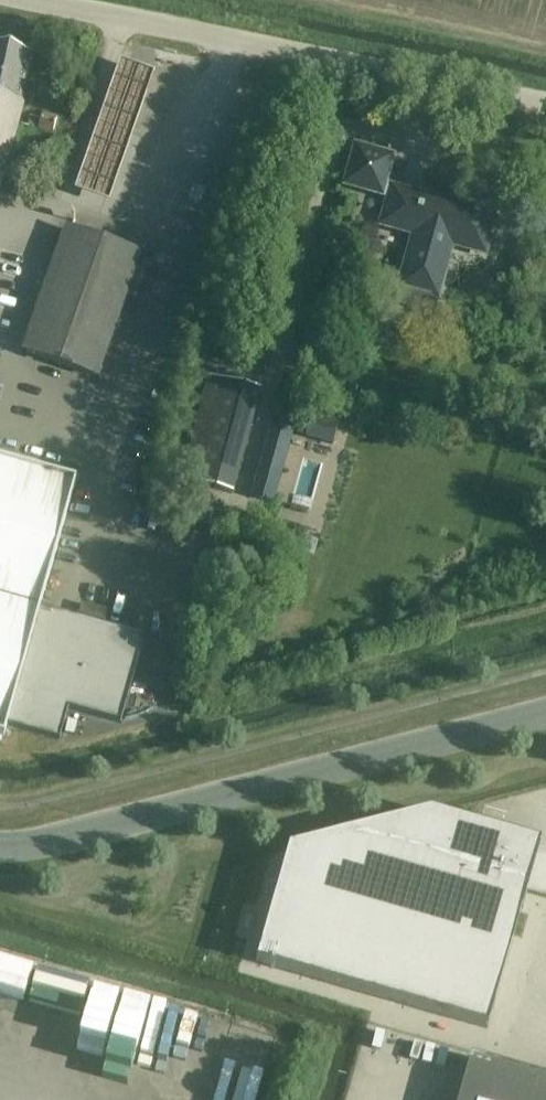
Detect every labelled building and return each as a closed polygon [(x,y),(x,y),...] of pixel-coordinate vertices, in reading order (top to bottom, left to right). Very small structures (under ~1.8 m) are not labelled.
[(23,105),(20,104),(30,57),(0,50),(0,188),(23,105)] [(82,168),(73,191),(80,194),(109,204),(113,191),(123,164),(132,138),(154,76),(119,63),(91,143),(82,168)] [(30,118),(27,127),(37,130),(52,134),(56,118),(42,114),(40,121),(30,118)] [(484,252),(493,218),(383,188),(391,158),(357,149),(347,184),(391,196),(383,225),(415,234),(400,286),(395,305),(428,313),(432,295),(436,296),(450,243),(484,252)] [(139,291),(149,262),(137,258),(138,255),(88,238),(69,231),(27,352),(96,376),(127,287),(139,291)] [(233,495),(261,391),(208,376),(180,481),(233,495)] [(311,415),(305,438),(332,446),(338,423),(311,415)] [(269,427),(249,498),(273,505),(294,434),(269,427)] [(4,734),(6,726),(37,735),(58,740),(67,709),(120,723),(142,638),(37,610),(73,476),(0,455),(0,733),(4,734)] [(320,540),(341,463),(322,459),(302,536),(298,547),(315,551),(318,540),(320,540)] [(288,848),(255,962),(486,1028),(539,843),(430,813),(288,848)] [(458,1099),(545,1099),(545,1079),(484,1062),(470,1058),(458,1099)]
